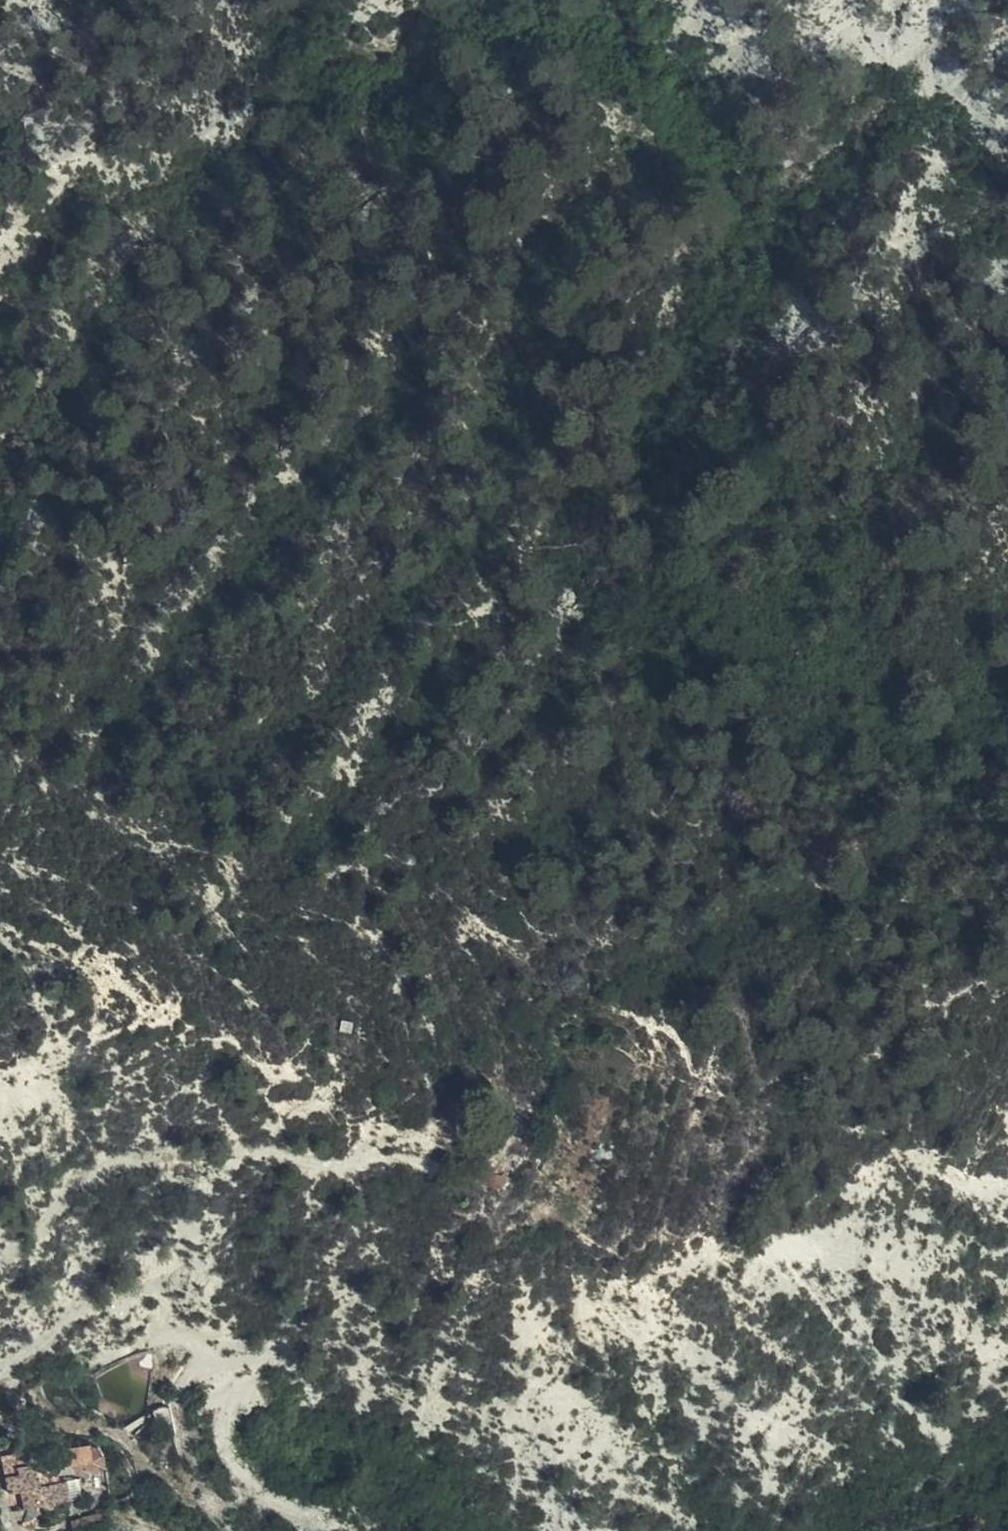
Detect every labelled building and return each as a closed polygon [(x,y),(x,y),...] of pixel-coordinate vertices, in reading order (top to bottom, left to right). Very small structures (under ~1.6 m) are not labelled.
[(808,150),(799,137),(784,150),(793,162),(808,150)] [(793,162),(784,150),(772,159),(781,171),(793,162)] [(516,1169),(524,1157),(512,1148),(503,1160),(516,1169)] [(24,1508),(70,1500),(66,1481),(60,1482),(57,1468),(38,1471),(34,1450),(1,1456),(9,1492),(20,1490),(24,1508)] [(66,1481),(70,1500),(84,1497),(80,1479),(66,1481)]
